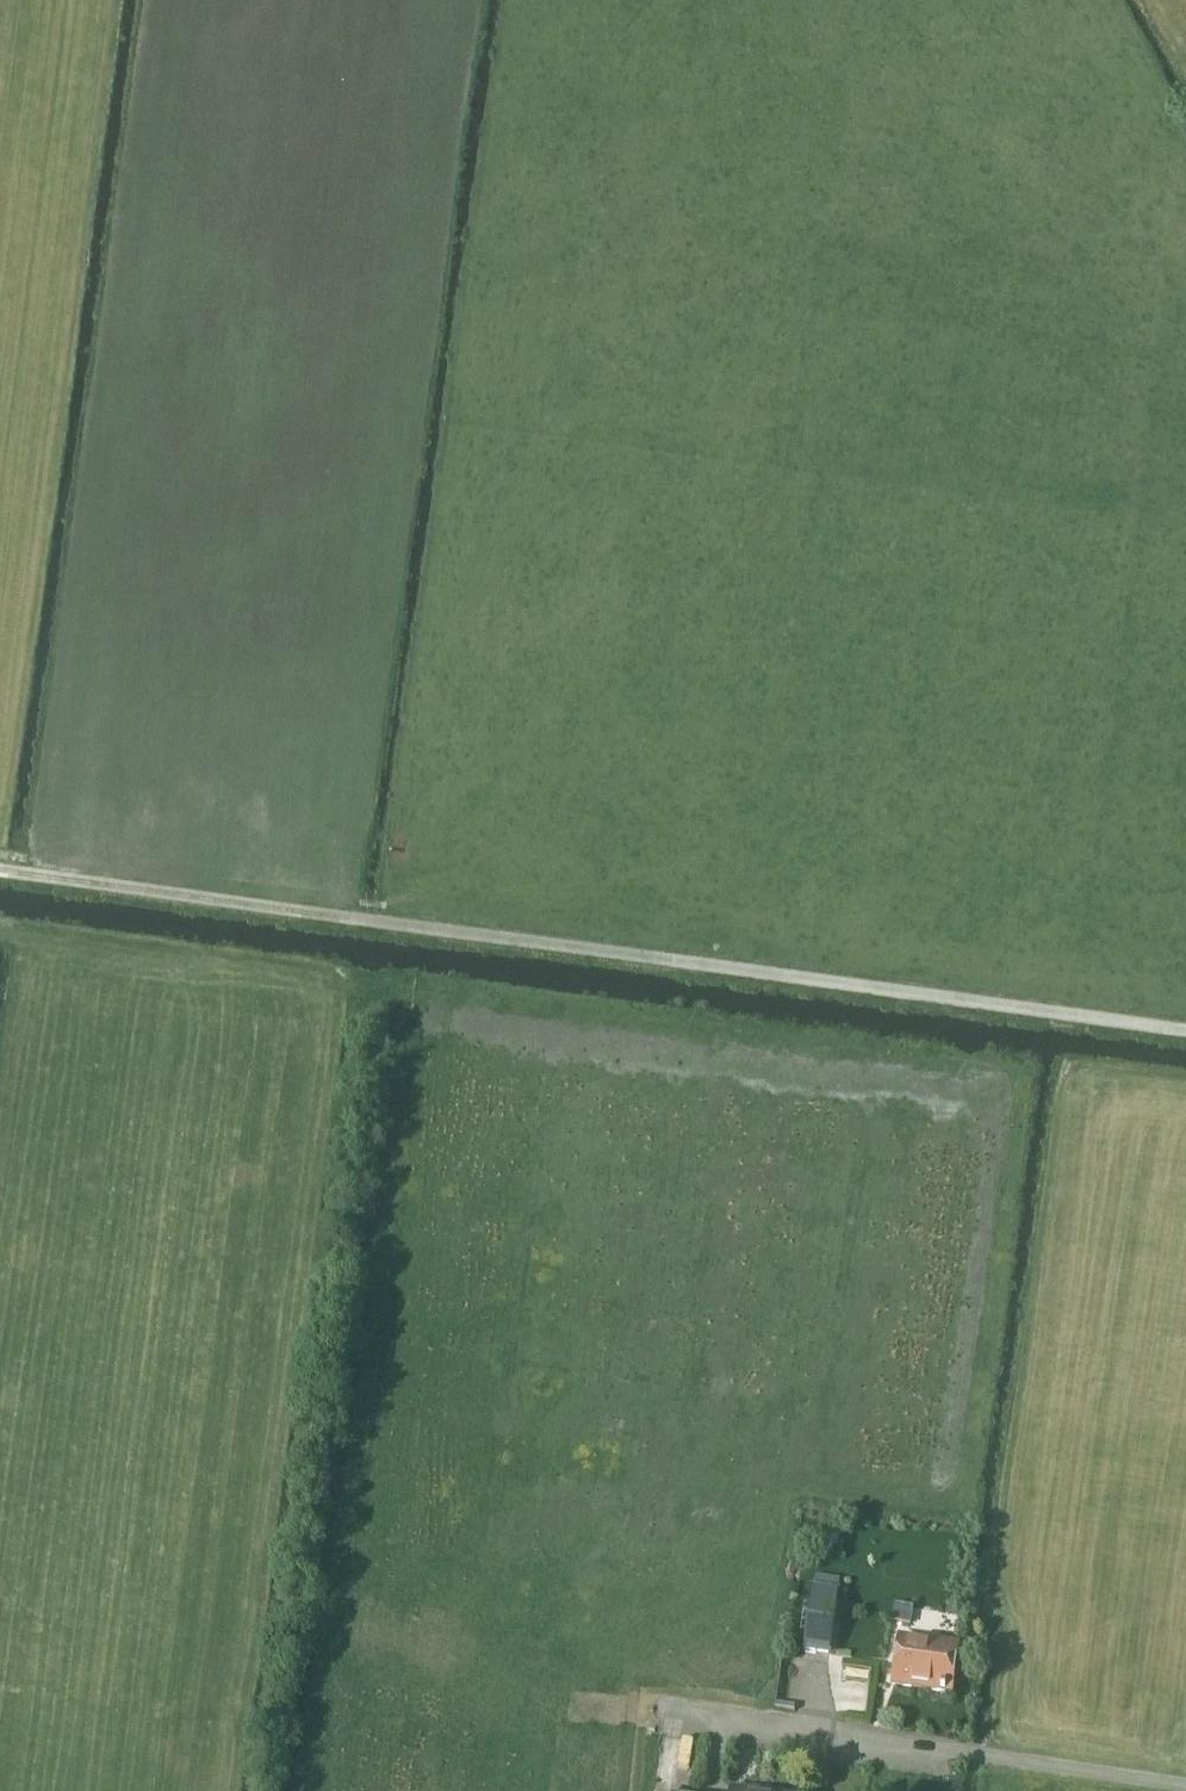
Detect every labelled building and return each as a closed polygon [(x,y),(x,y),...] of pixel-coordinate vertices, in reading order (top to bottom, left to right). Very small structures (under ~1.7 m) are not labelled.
[(817,1574),(806,1649),(831,1652),(832,1652),(841,1590),(843,1578),(817,1574)] [(954,1692),(961,1642),(901,1634),(895,1684),(954,1692)]
